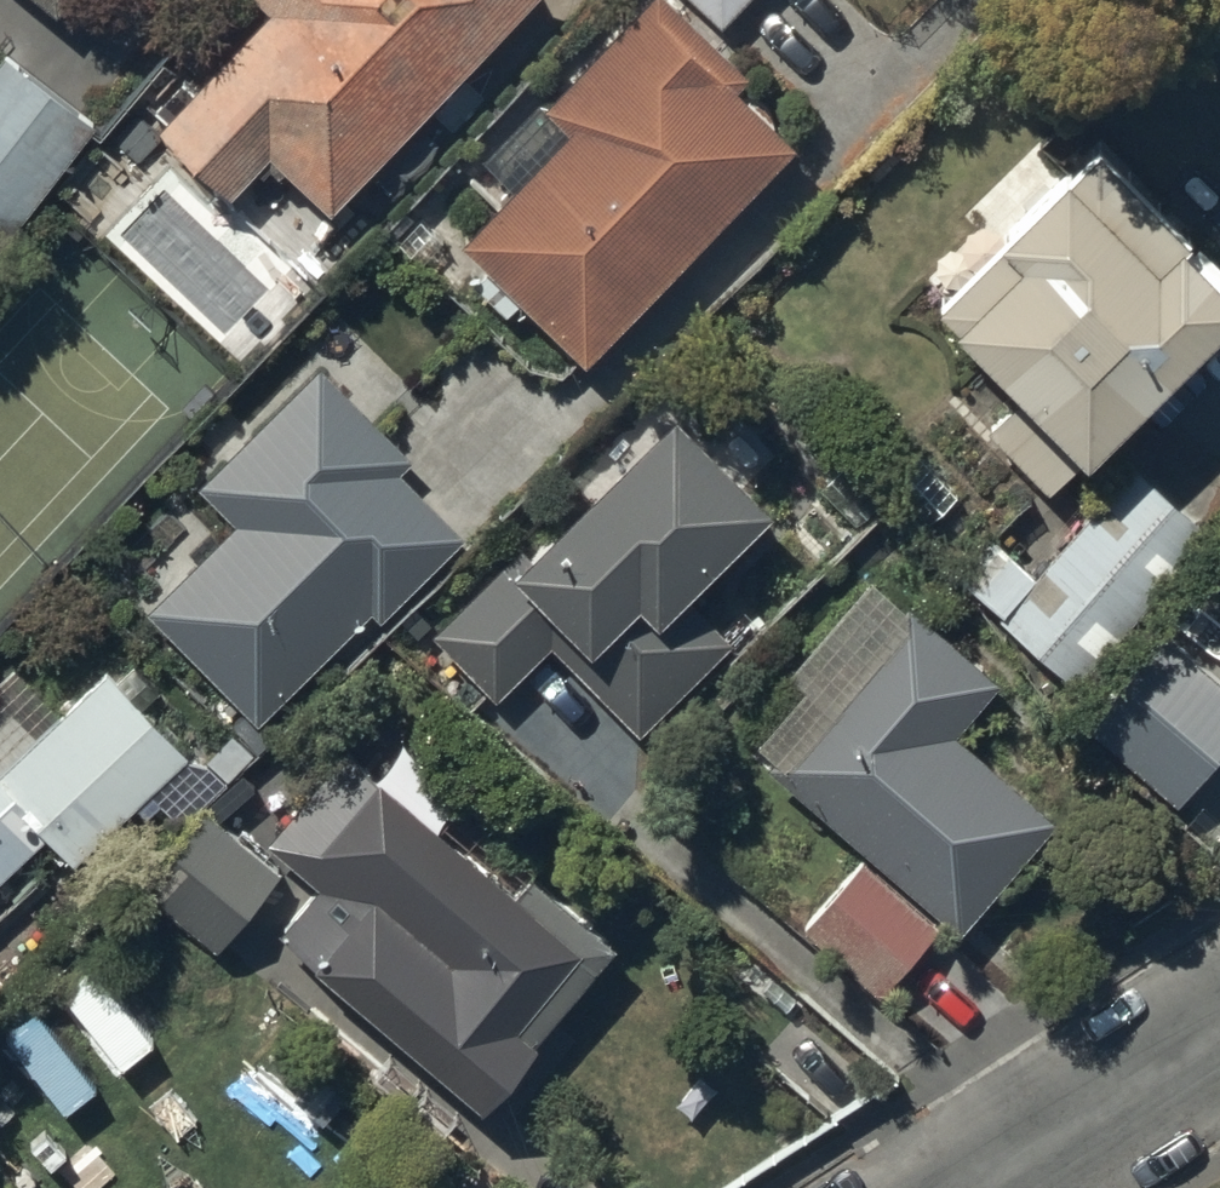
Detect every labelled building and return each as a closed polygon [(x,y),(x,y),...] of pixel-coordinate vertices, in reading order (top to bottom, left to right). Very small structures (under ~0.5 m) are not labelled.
[(168,116),(238,182),(283,136),(337,187),(517,0),(279,0),(168,116)] [(683,0),(649,0),(555,97),(575,117),(465,229),(589,348),(796,133),(735,74),(747,62),(683,0)] [(15,53),(0,71),(0,225),(1,225),(92,118),(15,53)] [(1108,134),(952,287),(1042,378),(997,423),(1054,481),(1219,320),(1219,248),(1108,134)] [(197,211),(124,147),(13,267),(59,308),(90,272),(120,298),(197,211)] [(403,449),(325,370),(215,478),(250,513),(160,602),(263,706),(378,592),(385,599),(458,528),(391,460),(403,449)] [(778,490),(686,395),(446,625),(502,683),(559,629),(646,718),(734,634),(682,581),(778,490)] [(1211,525),(1142,464),(1011,613),(1081,673),(1211,525)] [(915,596),(778,753),(965,915),(1056,810),(956,724),(1002,671),(915,596)] [(1219,744),(1219,670),(1163,622),(1091,706),(1184,786),(1219,744)] [(194,745),(114,661),(2,767),(54,822),(65,833),(82,851),(194,745)] [(0,765),(0,874),(54,822),(2,767),(0,765)] [(519,887),(383,774),(332,835),(353,852),(292,925),(489,1088),(618,933),(537,865),(519,887)] [(218,805),(154,877),(222,937),(286,865),(218,805)] [(869,857),(814,922),(888,983),(942,918),(869,857)] [(34,974),(0,995),(52,1078),(86,1058),(34,974)]
